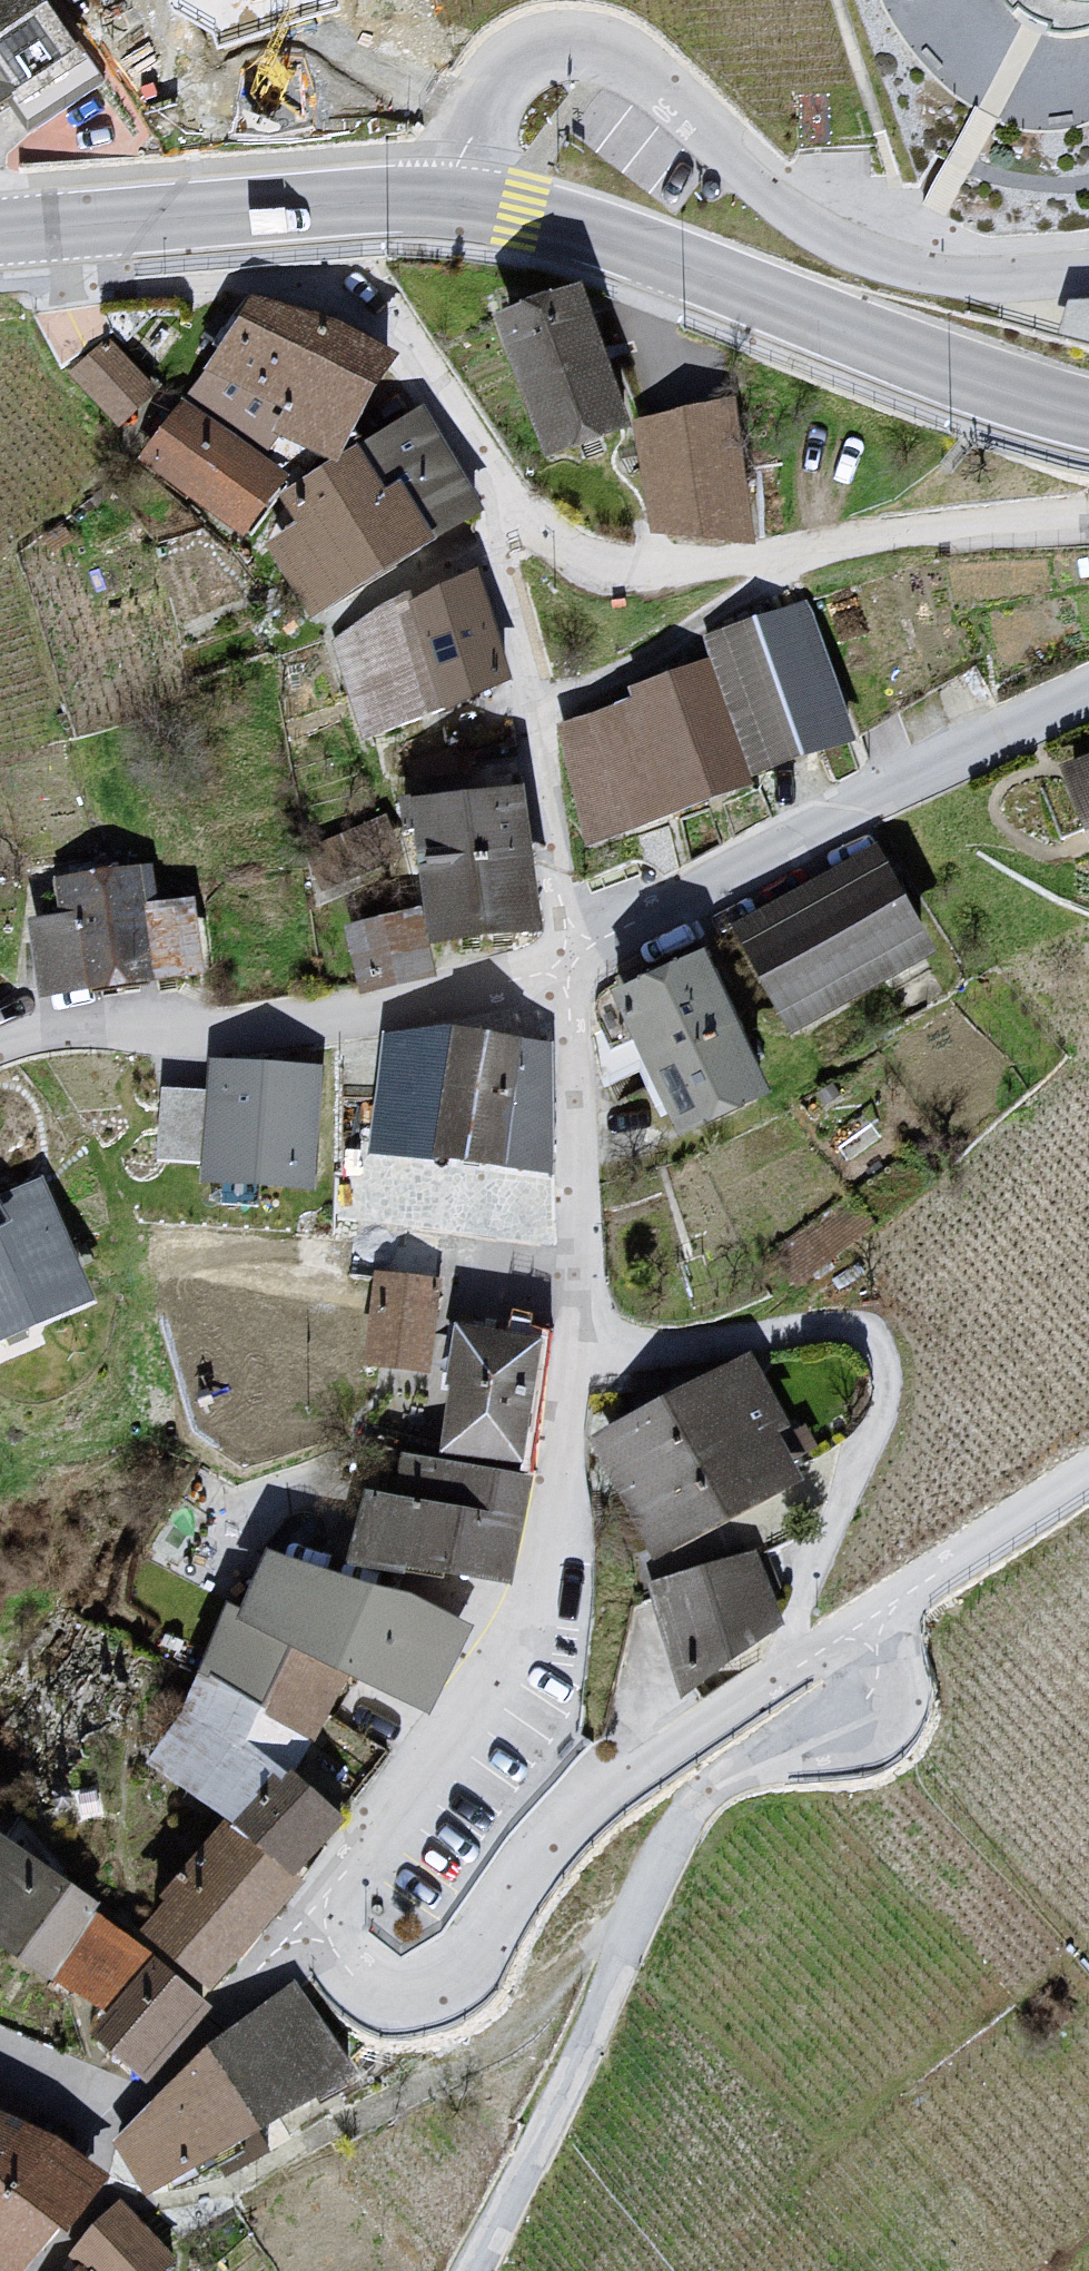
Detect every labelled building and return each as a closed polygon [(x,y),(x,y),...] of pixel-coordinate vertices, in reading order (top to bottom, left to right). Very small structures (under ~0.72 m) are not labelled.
[(24,106),(31,117),(94,75),(43,0),(0,0),(0,71),(24,106)] [(1010,10),(1033,29),(1070,42),(1088,37),(1088,0),(1004,0),(1010,10)] [(0,71),(0,122),(24,106),(0,71)] [(577,287),(499,314),(547,443),(621,416),(577,287)] [(1070,335),(1088,337),(1088,293),(1075,291),(1070,335)] [(334,456),(395,343),(259,293),(186,393),(271,452),(283,429),(334,456)] [(161,389),(112,333),(71,368),(120,425),(161,389)] [(271,452),(186,393),(140,458),(246,531),(291,466),(271,452)] [(728,401),(636,422),(655,524),(746,535),(728,401)] [(485,508),(421,404),(334,456),(286,486),(292,515),(257,537),(306,617),(485,508)] [(509,675),(471,573),(370,610),(335,640),(367,727),(509,675)] [(803,606),(709,638),(753,762),(846,729),(803,606)] [(745,772),(707,664),(639,689),(642,698),(563,727),(589,839),(745,772)] [(1067,766),(1088,825),(1088,758),(1067,766)] [(544,929),(525,782),(412,797),(412,794),(398,795),(403,831),(415,829),(424,906),(430,944),(544,929)] [(875,850),(740,924),(792,1019),(927,944),(875,850)] [(52,872),(57,907),(24,912),(36,994),(207,968),(197,899),(161,905),(154,857),(52,872)] [(430,944),(424,906),(343,925),(361,993),(435,976),(430,944)] [(703,953),(619,990),(677,1119),(761,1082),(703,953)] [(547,1043),(455,1026),(437,1148),(549,1166),(547,1043)] [(317,1188),(323,1065),(207,1059),(201,1182),(317,1188)] [(92,1278),(42,1177),(0,1197),(0,1323),(92,1278)] [(450,1240),(397,1234),(393,1272),(441,1277),(450,1240)] [(433,1374),(441,1277),(393,1272),(370,1270),(361,1367),(433,1374)] [(524,1461),(542,1333),(456,1321),(438,1450),(524,1461)] [(787,1422),(748,1351),(591,1435),(655,1554),(802,1475),(776,1428),(787,1422)] [(515,1585),(532,1473),(399,1453),(393,1492),(363,1487),(351,1560),(515,1585)] [(189,1672),(311,1727),(343,1657),(424,1694),(454,1629),(263,1541),(236,1601),(224,1595),(189,1672)] [(782,1623),(755,1547),(649,1581),(680,1699),(782,1623)] [(239,1823),(288,1766),(311,1727),(189,1672),(180,1712),(146,1758),(239,1823)] [(288,1766),(239,1823),(296,1871),(344,1815),(288,1766)] [(223,1814),(130,1937),(210,1997),(303,1875),(296,1871),(239,1823),(223,1814)] [(0,1832),(0,1944),(52,1980),(92,1916),(98,1901),(0,1832)] [(130,1937),(92,1916),(52,1980),(106,2010),(148,1951),(130,1937)] [(210,1997),(148,1951),(106,2010),(90,2034),(146,2081),(210,1997)] [(292,1985),(199,2044),(252,2126),(345,2067),(292,1985)] [(199,2044),(116,2140),(146,2194),(252,2126),(199,2044)] [(104,2174),(56,2133),(0,2107),(0,2270),(20,2270),(104,2174)] [(179,2254),(132,2199),(68,2253),(83,2270),(159,2270),(179,2254)]
